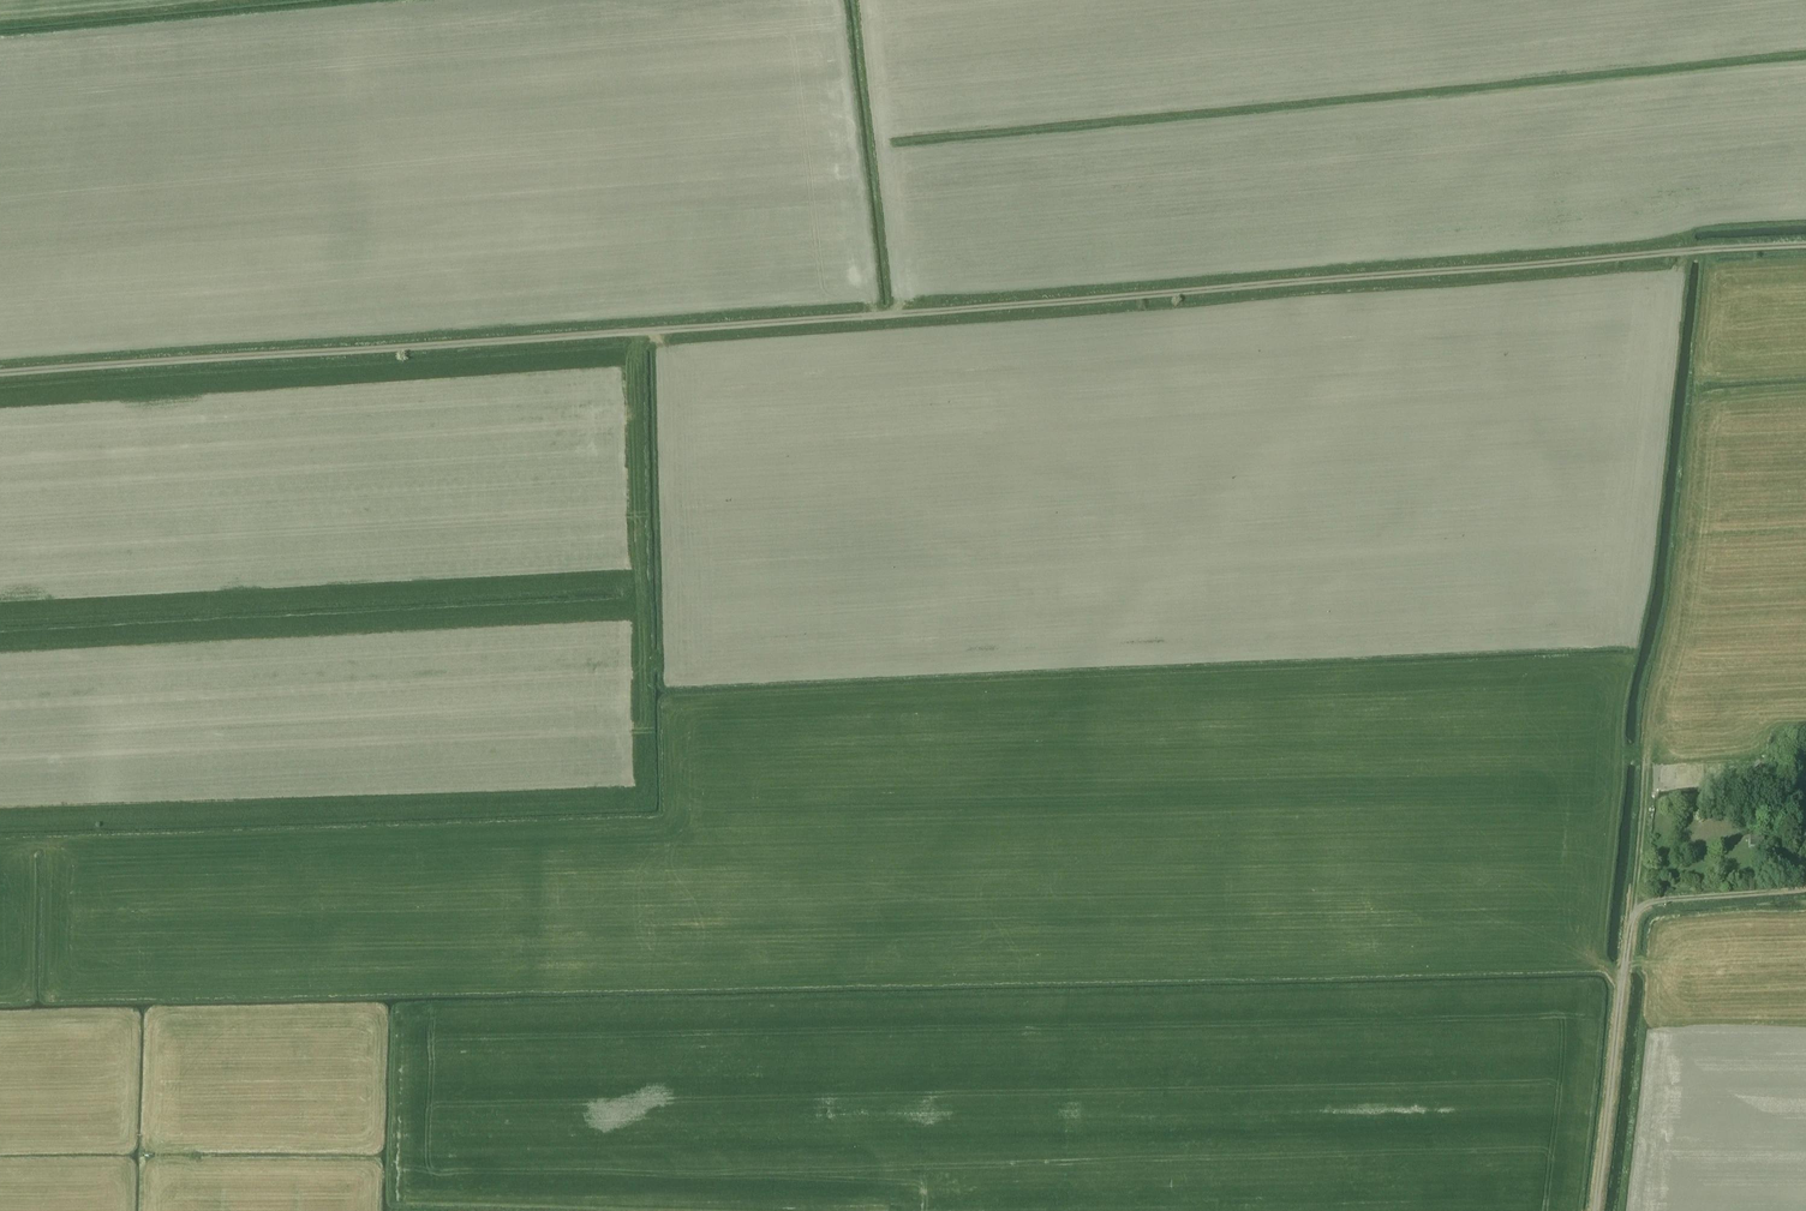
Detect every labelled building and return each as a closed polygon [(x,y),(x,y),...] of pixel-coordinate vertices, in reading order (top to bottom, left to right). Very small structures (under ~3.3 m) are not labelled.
[(1755,835),(1755,846),(1764,846),(1764,836),(1755,835)]
